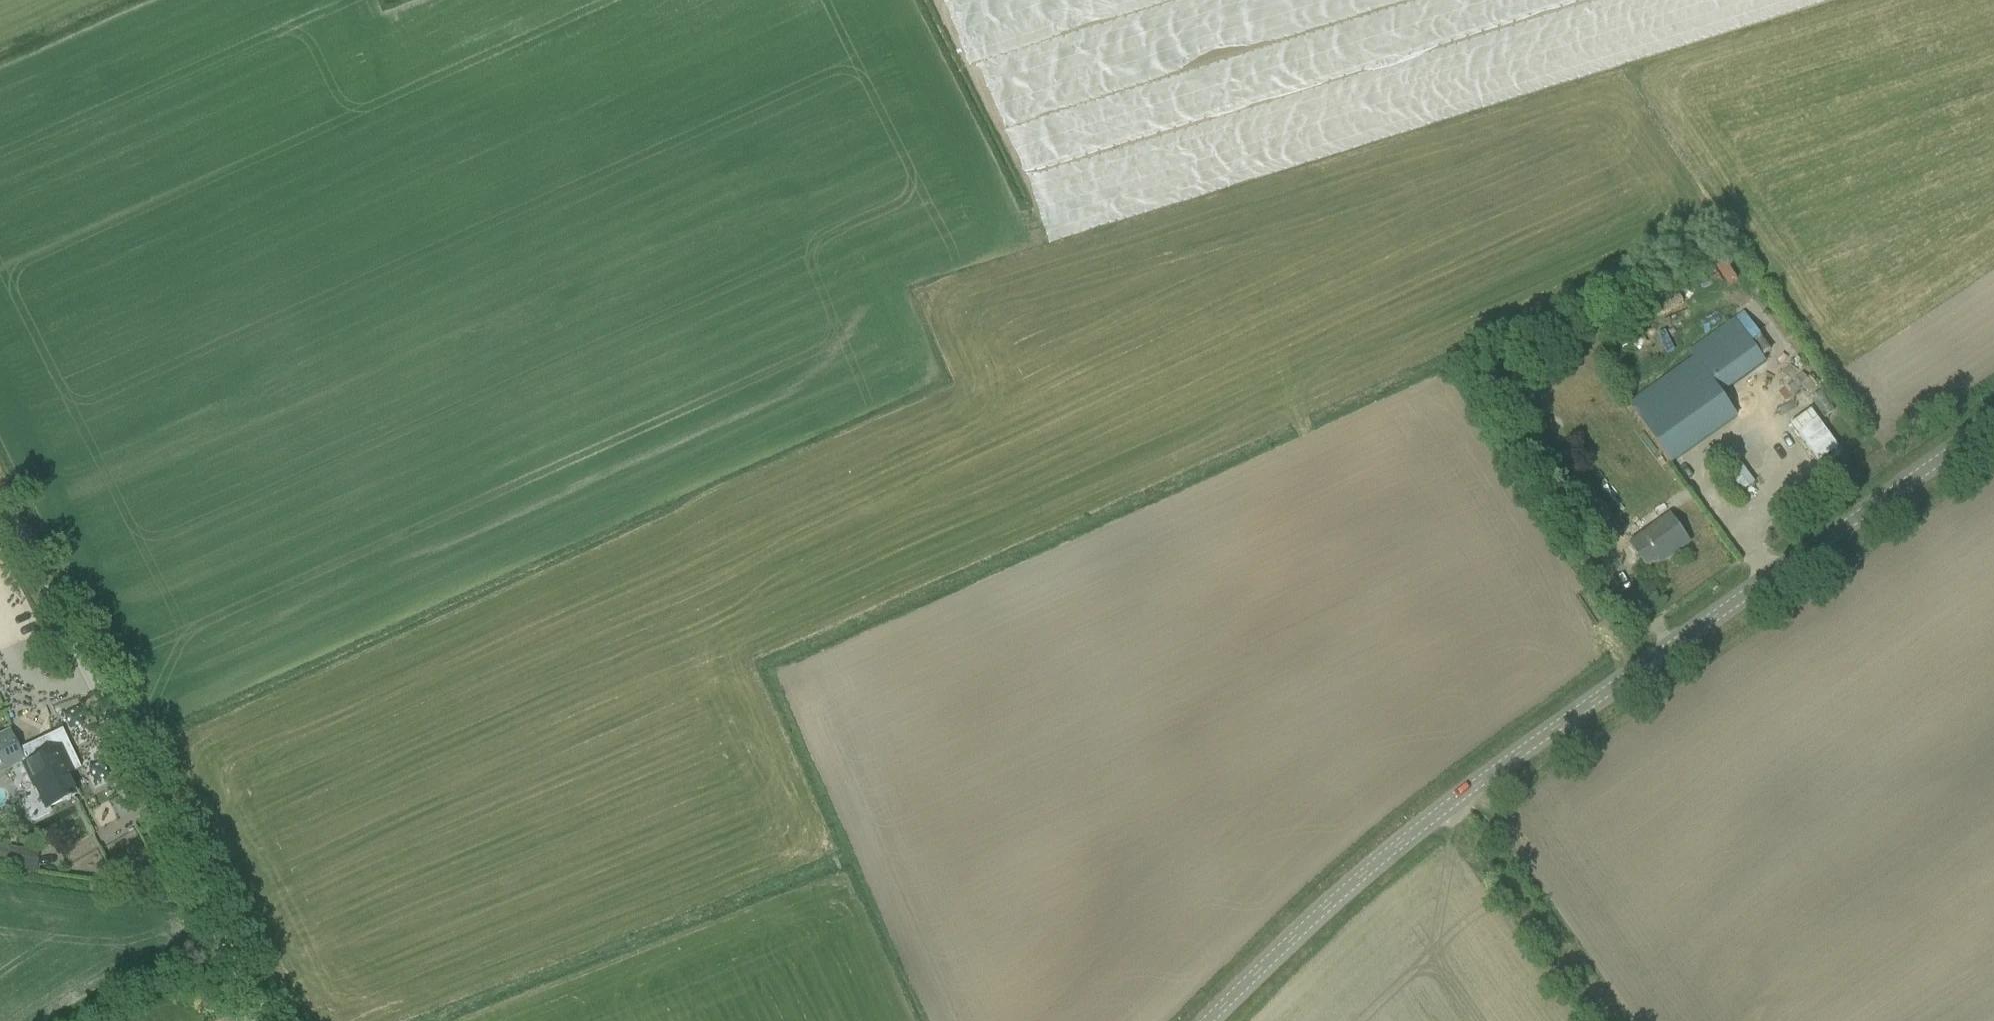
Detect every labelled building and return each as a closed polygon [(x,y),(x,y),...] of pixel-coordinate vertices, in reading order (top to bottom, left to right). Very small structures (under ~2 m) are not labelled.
[(1694,357),(1629,403),(1671,463),(1736,417),(1720,394),(1766,361),(1736,316),(1691,348),(1695,356),(1694,357)] [(1790,425),(1818,464),(1839,449),(1811,410),(1790,425)] [(1630,543),(1634,549),(1645,565),(1661,554),(1665,559),(1688,543),(1669,515),(1630,543)] [(20,765),(21,766),(32,789),(31,790),(30,794),(30,796),(23,800),(23,807),(24,811),(26,815),(29,818),(33,821),(45,815),(51,812),(49,808),(66,800),(66,802),(69,800),(69,799),(74,796),(60,766),(68,763),(61,748),(34,760),(27,747),(17,752),(8,733),(0,737),(0,774),(20,765)]
